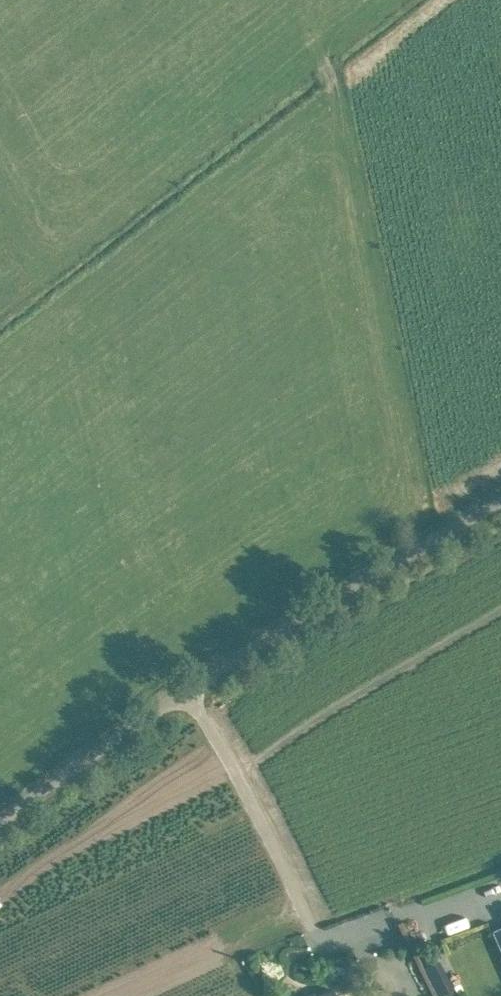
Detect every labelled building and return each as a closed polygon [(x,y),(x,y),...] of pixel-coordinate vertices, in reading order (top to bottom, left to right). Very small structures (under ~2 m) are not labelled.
[(425,967),(440,995),(455,988),(440,959),(425,967)]
